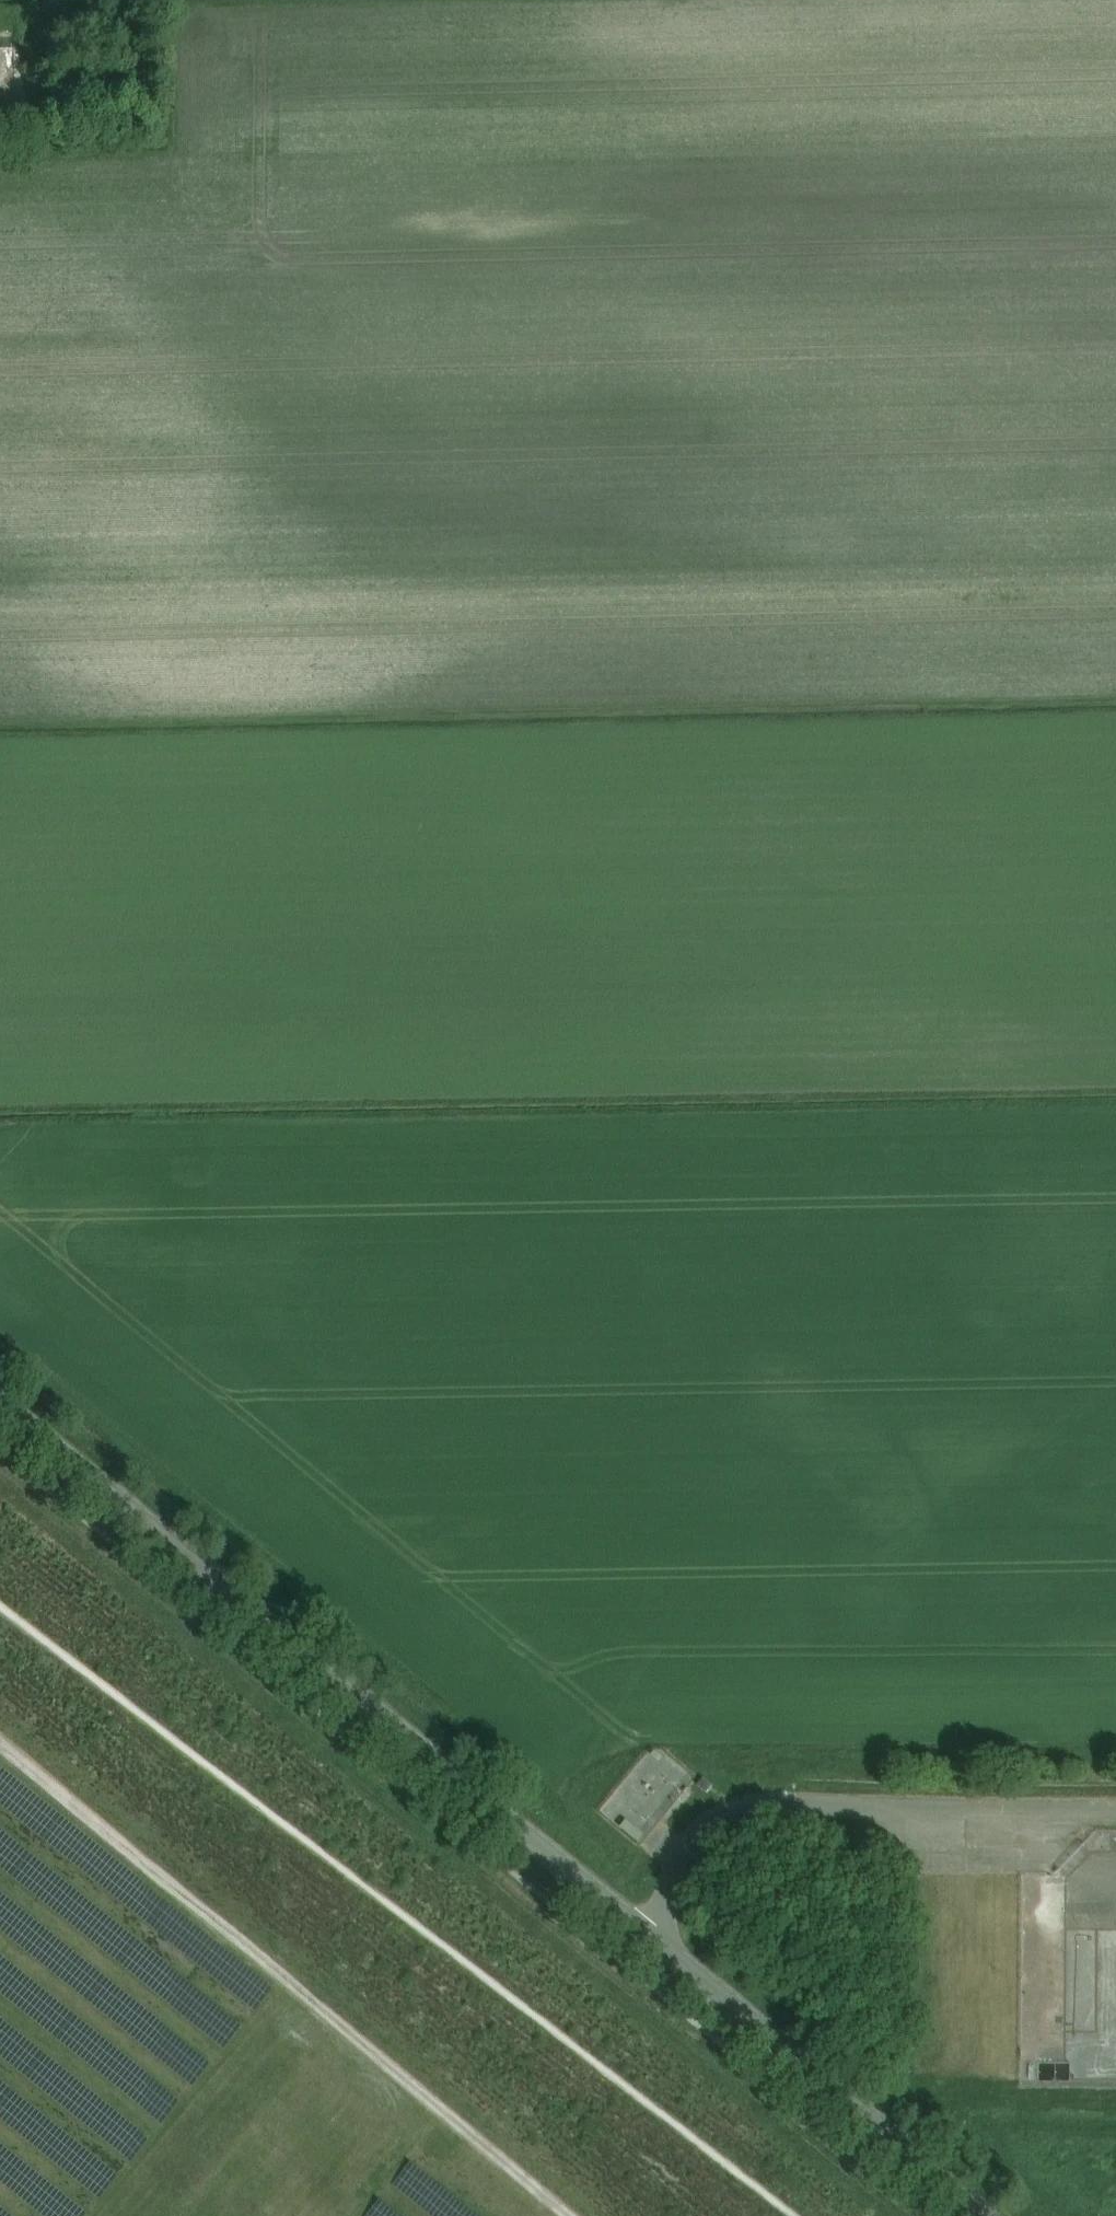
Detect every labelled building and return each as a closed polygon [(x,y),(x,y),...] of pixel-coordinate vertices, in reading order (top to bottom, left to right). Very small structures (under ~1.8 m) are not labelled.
[(20,113),(17,43),(0,43),(0,114),(20,113)] [(670,1783),(659,1791),(670,1804),(677,1799),(674,1795),(680,1790),(672,1779),(687,1768),(669,1745),(639,1769),(648,1780),(660,1771),(670,1783)] [(698,1785),(707,1793),(713,1786),(704,1778),(698,1785)]
